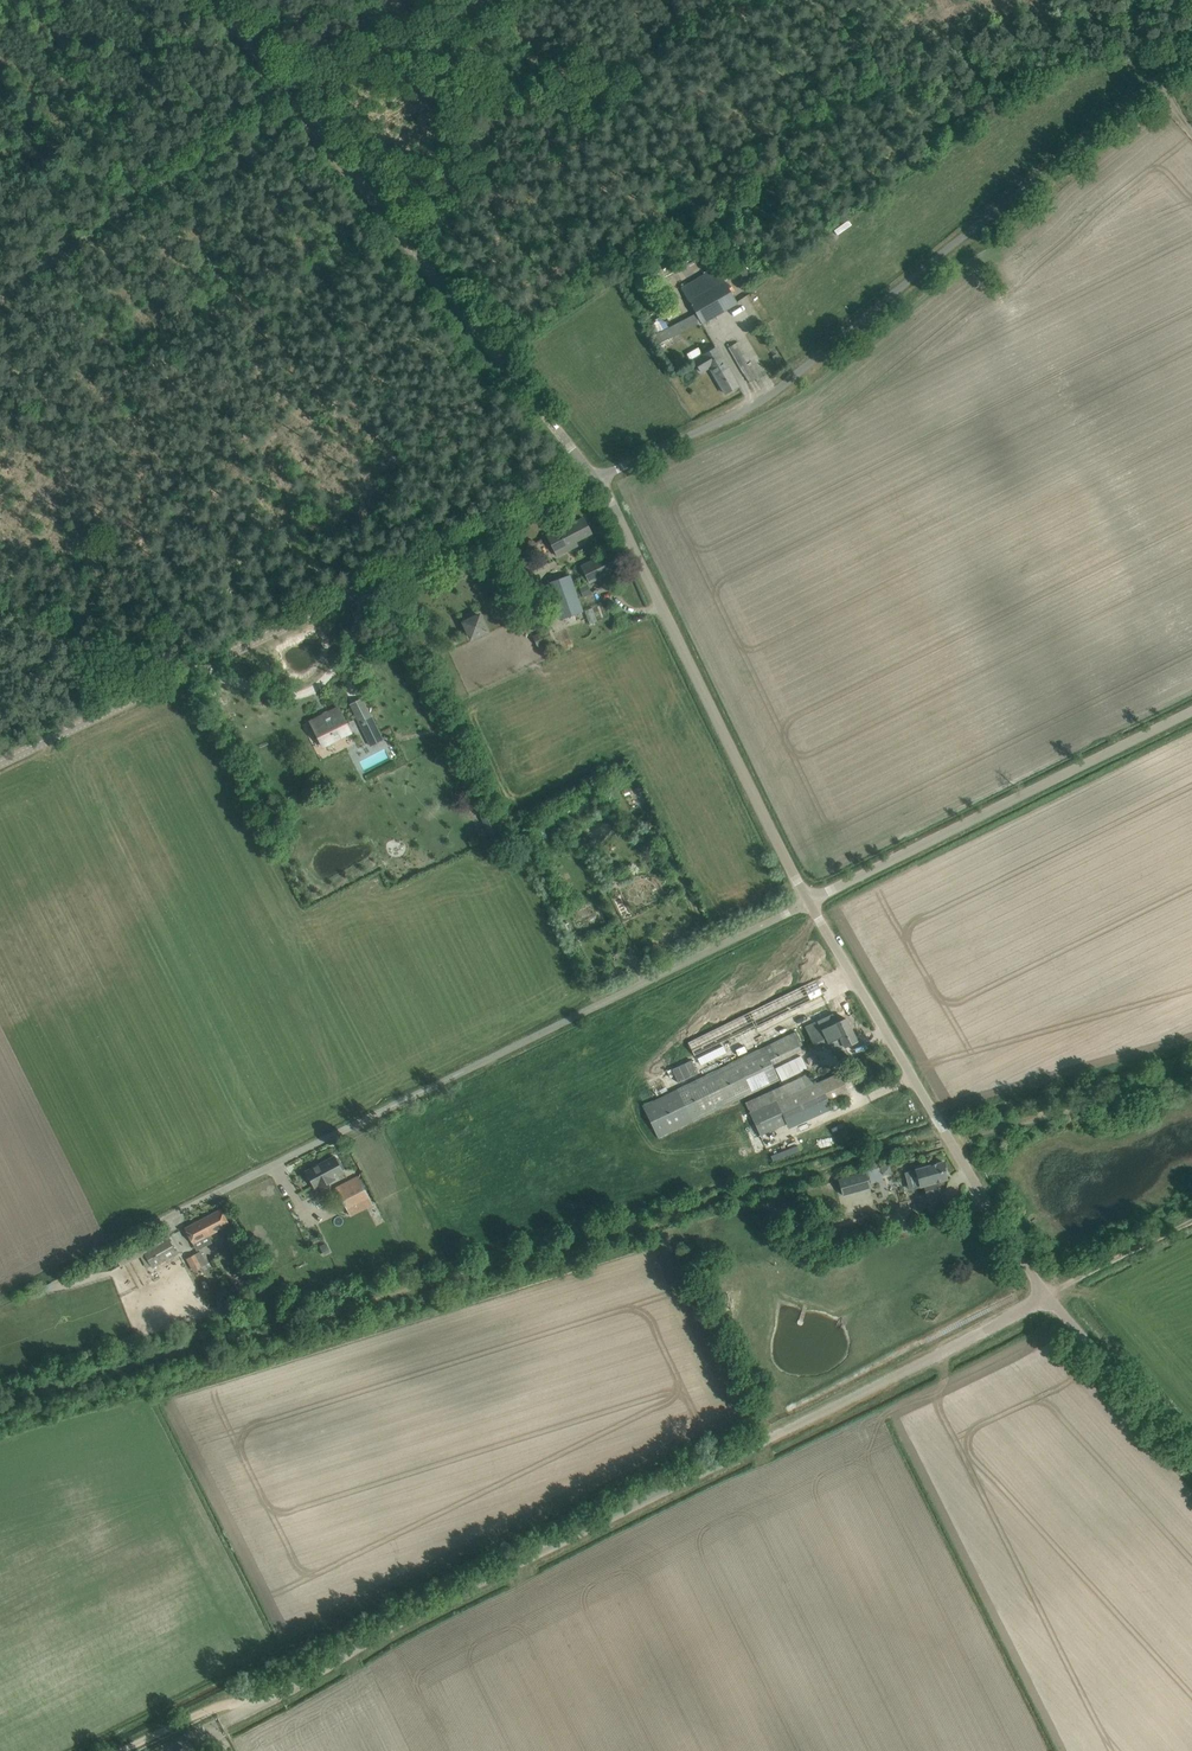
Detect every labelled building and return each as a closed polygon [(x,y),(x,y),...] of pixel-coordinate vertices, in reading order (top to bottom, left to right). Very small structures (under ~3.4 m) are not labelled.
[(849,221),(836,228),(839,232),(852,225),(849,221)] [(752,269),(748,263),(743,267),(744,268),(748,272),(752,269)] [(738,304),(716,268),(680,289),(694,314),(651,336),(656,346),(700,323),(701,325),(738,304)] [(744,268),(739,272),(747,283),(752,279),(748,272),(744,268)] [(735,344),(729,347),(749,383),(755,379),(735,344)] [(700,372),(709,367),(722,359),(715,348),(693,361),(700,372)] [(781,363),(777,354),(772,356),(777,365),(781,363)] [(709,367),(725,394),(738,386),(722,359),(709,367)] [(546,535),(551,546),(557,556),(577,546),(575,542),(592,533),(583,518),(559,530),(558,529),(546,535)] [(589,583),(606,574),(616,569),(609,553),(598,558),(581,567),(589,583)] [(570,575),(546,583),(559,620),(582,611),(570,575)] [(590,594),(587,585),(579,588),(583,597),(590,594)] [(527,606),(537,629),(551,621),(541,601),(535,589),(522,595),(527,606)] [(489,632),(480,612),(460,621),(469,641),(489,632)] [(553,641),(547,629),(532,637),(538,648),(553,641)] [(310,721),(315,732),(323,747),(336,740),(334,737),(349,729),(338,707),(310,721)] [(372,718),(359,724),(370,745),(383,739),(372,718)] [(479,815),(489,811),(483,797),(473,802),(479,815)] [(756,1025),(822,994),(815,980),(688,1042),(693,1054),(756,1024),(756,1025)] [(822,1019),(805,1027),(811,1039),(815,1048),(816,1049),(828,1043),(834,1040),(838,1048),(835,1054),(836,1055),(847,1050),(845,1047),(846,1046),(857,1041),(846,1018),(837,1023),(833,1014),(822,1019)] [(677,1089),(644,1105),(658,1137),(693,1121),(779,1079),(773,1066),(772,1065),(802,1050),(799,1045),(801,1044),(796,1032),(677,1089)] [(749,1112),(759,1135),(848,1096),(838,1073),(814,1084),(809,1073),(745,1102),(749,1112)] [(335,1156),(307,1171),(315,1187),(317,1186),(318,1187),(334,1179),(334,1177),(343,1172),(343,1171),(344,1170),(338,1159),(337,1159),(335,1156)] [(914,1170),(905,1172),(910,1189),(919,1186),(924,1185),(925,1186),(924,1187),(926,1196),(941,1192),(938,1182),(938,1183),(937,1181),(946,1179),(945,1172),(946,1172),(943,1162),(937,1163),(926,1167),(925,1164),(914,1167),(914,1170)] [(843,1195),(870,1187),(865,1172),(839,1180),(843,1195)] [(360,1180),(337,1191),(346,1209),(348,1208),(351,1207),(370,1197),(361,1179),(360,1180)] [(185,1227),(193,1243),(208,1236),(229,1224),(221,1208),(185,1227)] [(168,1237),(143,1251),(152,1268),(177,1254),(168,1237)] [(325,1243),(320,1246),(325,1254),(330,1252),(325,1243)] [(207,1264),(206,1262),(200,1251),(187,1258),(194,1271),(207,1264)] [(211,1260),(215,1267),(220,1264),(217,1257),(211,1260)] [(262,1290),(255,1282),(247,1290),(255,1297),(262,1290)]
